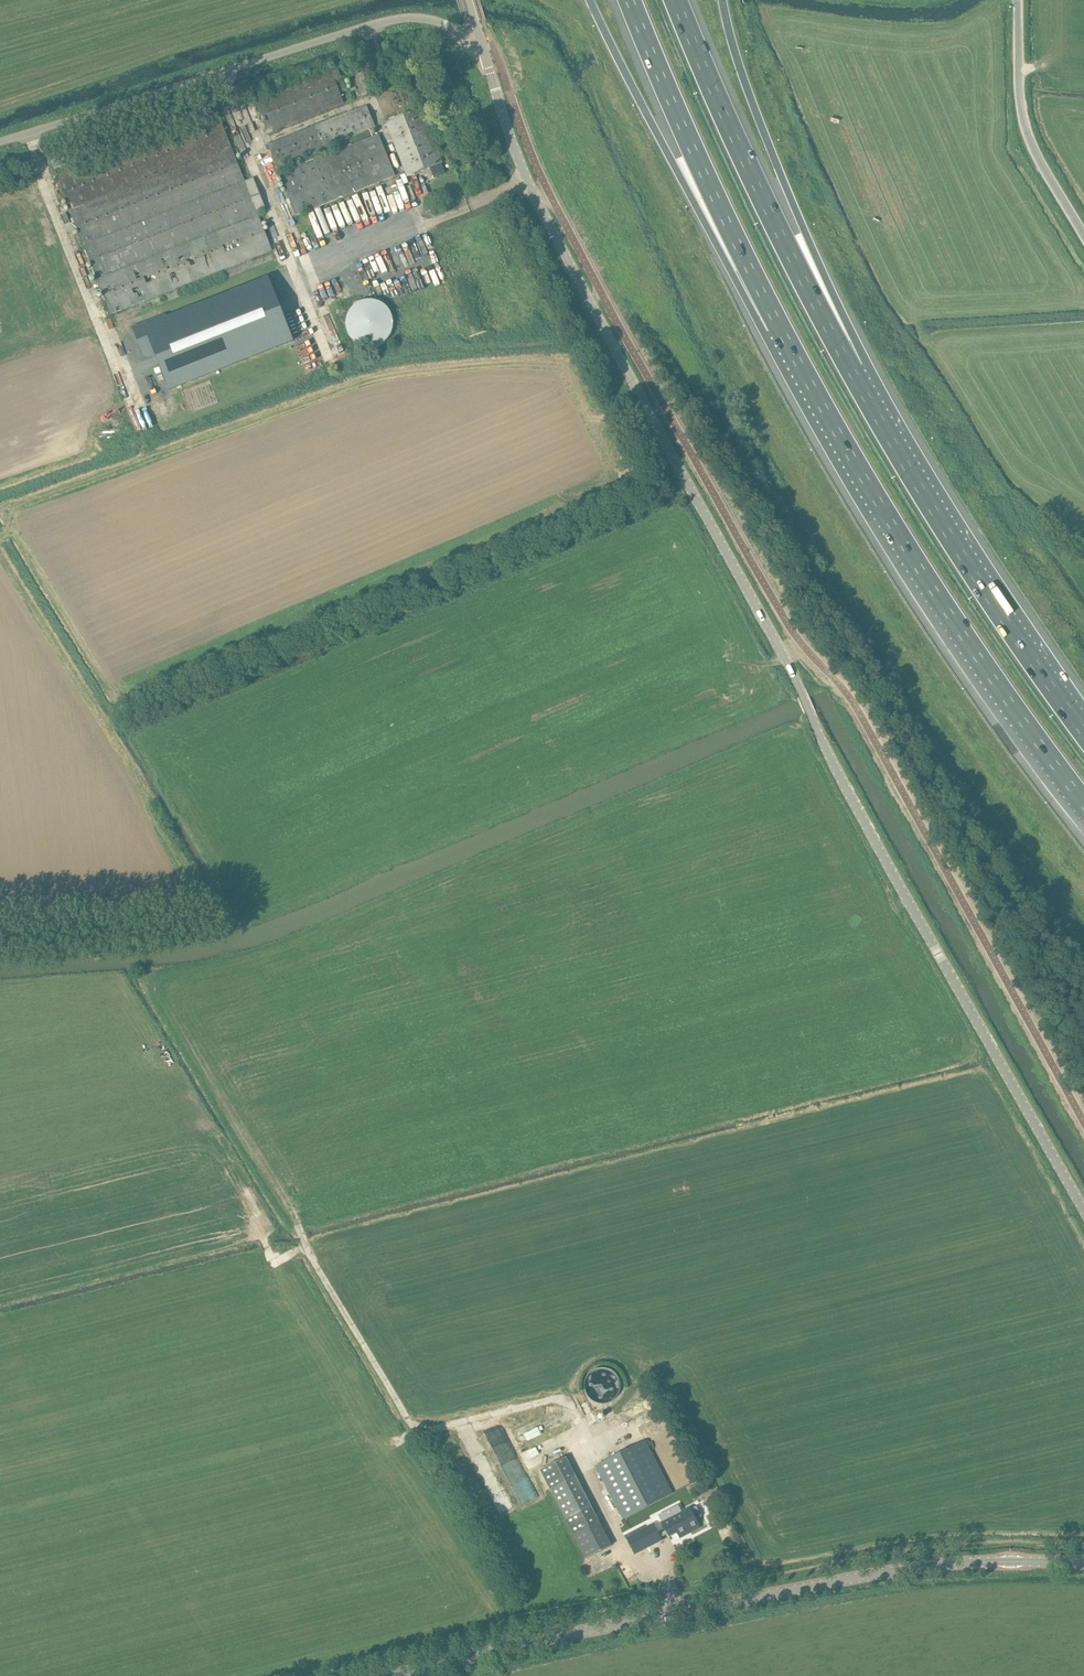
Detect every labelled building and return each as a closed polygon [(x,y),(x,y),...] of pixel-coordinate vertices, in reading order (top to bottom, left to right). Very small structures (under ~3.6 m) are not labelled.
[(344,103),(340,93),(347,90),(341,77),(335,79),(332,71),(255,102),(268,133),(344,103)] [(267,145),(276,167),(376,127),(366,105),(267,145)] [(446,175),(441,163),(443,163),(421,107),(385,122),(407,178),(430,168),(434,178),(435,179),(446,175)] [(254,178),(245,181),(218,111),(55,175),(111,314),(273,250),(258,212),(266,209),(254,178)] [(296,215),(396,176),(379,134),(279,173),(296,215)] [(50,161),(54,169),(73,162),(70,154),(50,161)] [(396,184),(385,188),(388,194),(398,190),(396,184)] [(289,220),(295,237),(299,235),(294,219),(289,220)] [(293,341),(268,279),(167,319),(165,315),(132,328),(144,357),(155,353),(169,390),(293,341)] [(366,347),(370,348),(374,347),(378,346),(382,344),(385,342),(388,339),(390,336),(392,332),(393,328),(394,324),(393,320),(392,316),(390,312),(388,309),(385,306),(382,303),(378,301),(374,300),(370,300),(366,300),(362,301),(358,303),(354,306),(352,308),(349,312),(347,316),(346,320),(346,324),(346,328),(347,332),(349,336),(352,339),(354,342),(358,344),(362,346),(366,347)] [(1062,793),(1083,821),(1083,809),(1067,789),(1062,793)] [(599,1403),(602,1403),(606,1403),(609,1402),(611,1401),(614,1399),(616,1397),(618,1394),(619,1392),(620,1389),(620,1386),(620,1382),(619,1379),(618,1377),(616,1374),(614,1372),(611,1370),(609,1369),(606,1368),(603,1368),(599,1368),(596,1369),(594,1370),(591,1372),(589,1374),(587,1377),(586,1379),(585,1382),(585,1386),(585,1389),(586,1392),(587,1394),(589,1397),(591,1399),(594,1401),(596,1402),(599,1403)] [(645,1439),(594,1466),(622,1520),(673,1494),(645,1439)] [(540,1470),(573,1535),(585,1559),(611,1546),(599,1522),(566,1456),(540,1470)] [(654,1525),(627,1538),(635,1554),(662,1540),(661,1538),(668,1534),(668,1536),(676,1532),(679,1538),(700,1527),(696,1520),(701,1517),(696,1506),(690,1509),(689,1507),(681,1511),(678,1505),(658,1515),(666,1531),(659,1534),(654,1525)]
